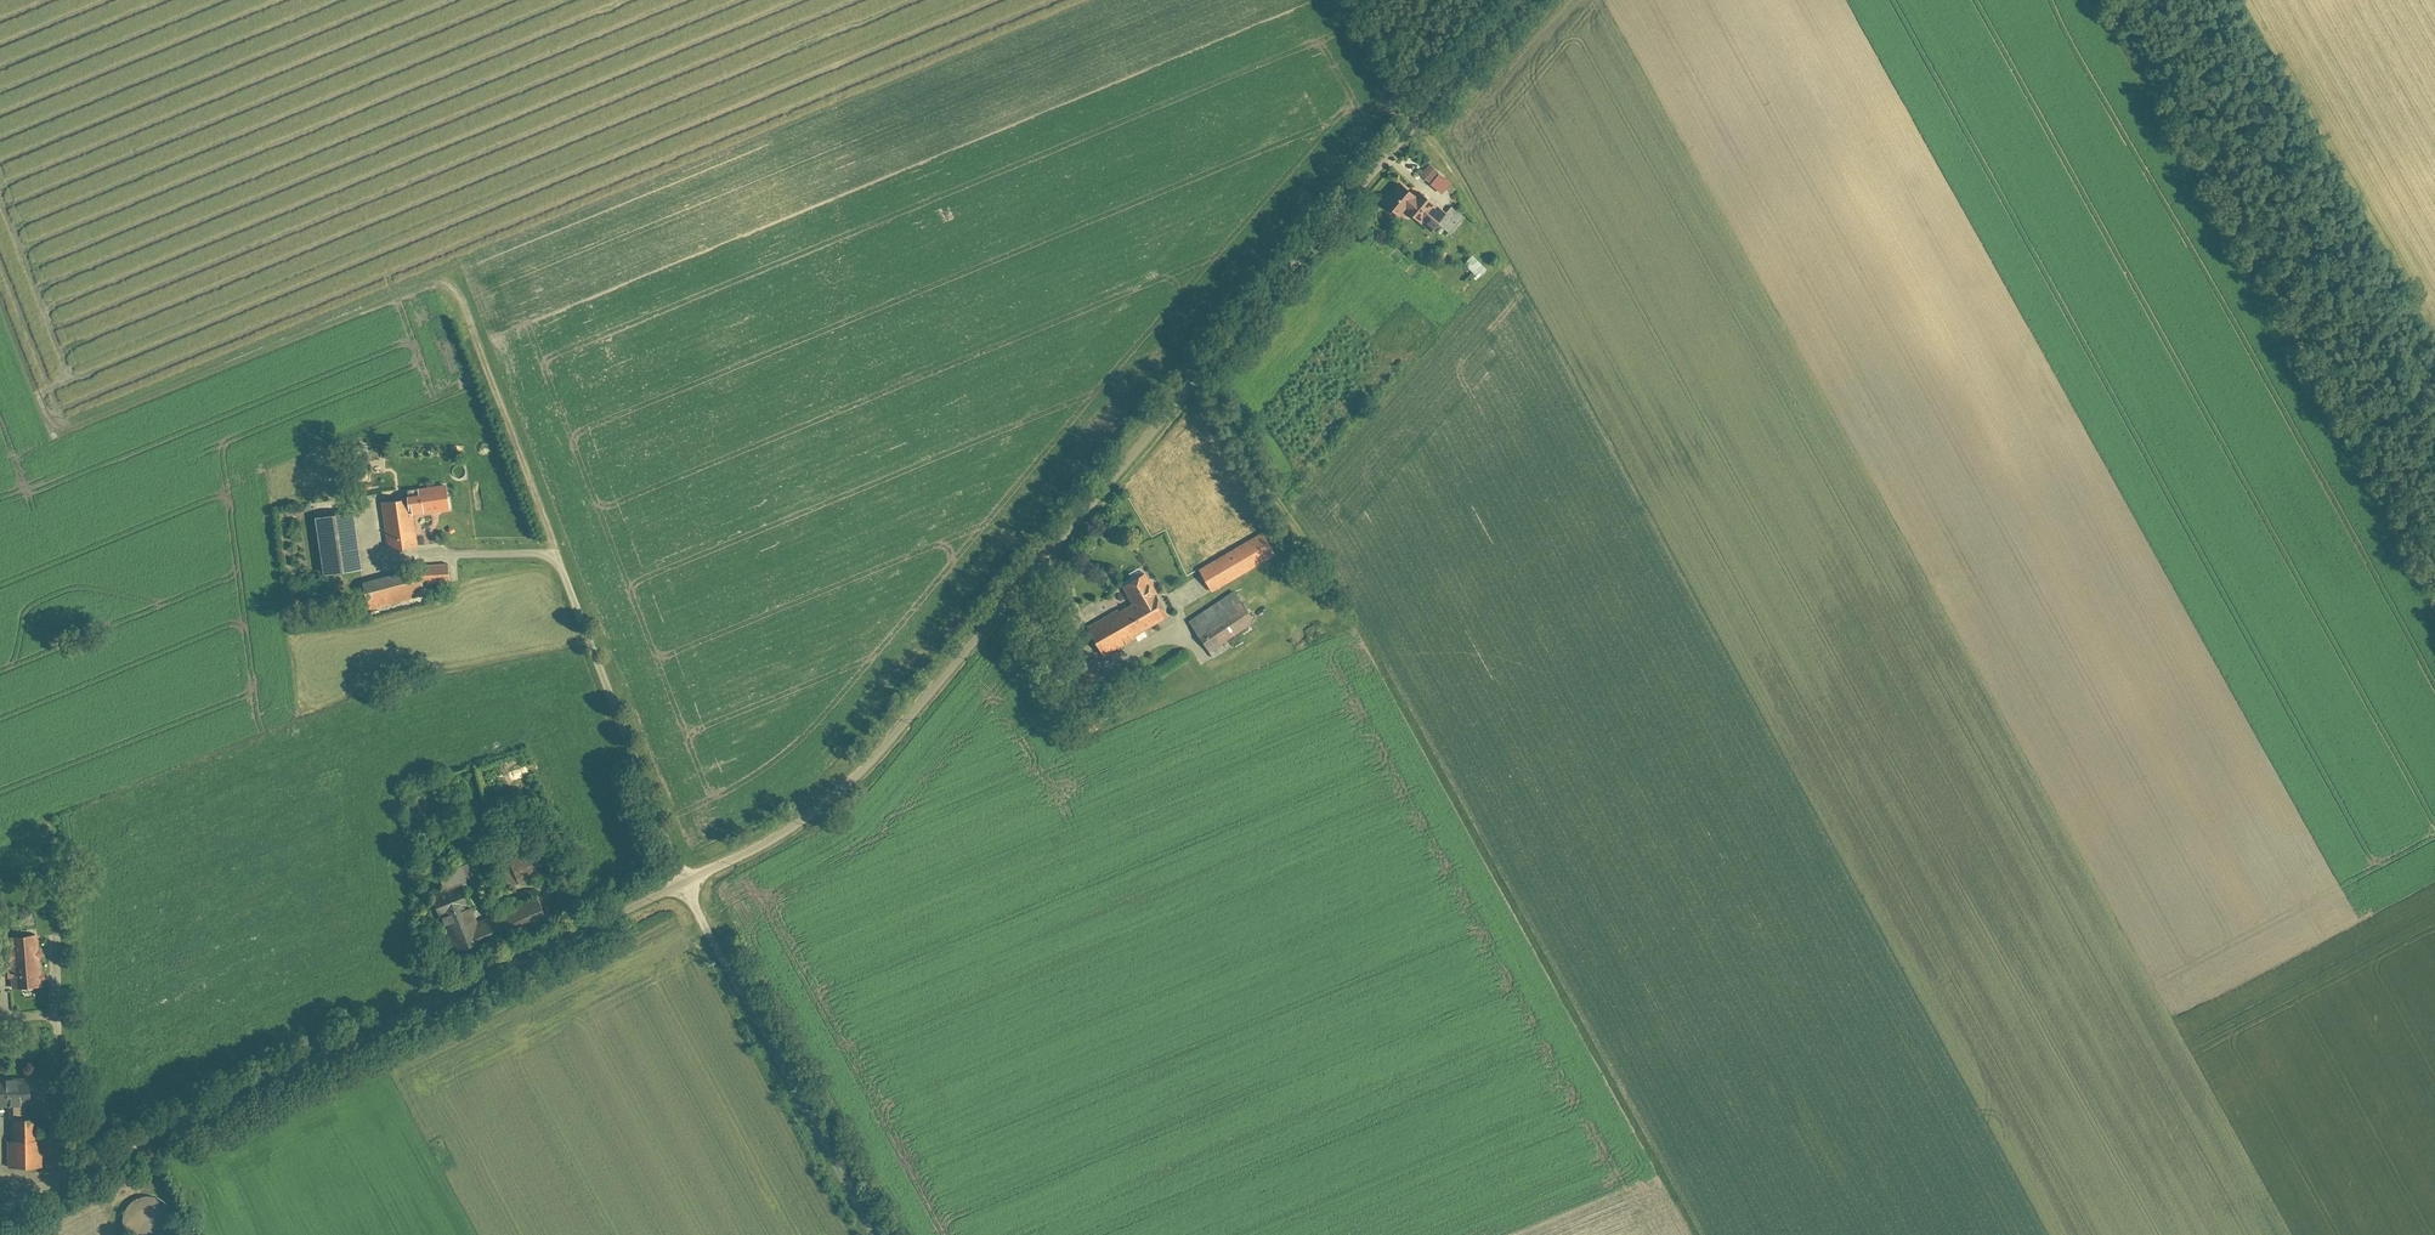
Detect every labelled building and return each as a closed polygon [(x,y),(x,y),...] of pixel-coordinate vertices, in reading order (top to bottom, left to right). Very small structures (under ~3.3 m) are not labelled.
[(1398,183),(1378,205),(1397,221),(1405,212),(1433,236),(1439,229),(1458,245),(1474,227),(1452,208),(1446,215),(1418,191),(1414,196),(1398,183)] [(1472,256),(1464,264),(1479,279),(1487,271),(1472,256)] [(383,503),(388,546),(414,543),(411,516),(449,512),(446,486),(400,492),(401,501),(383,503)] [(314,522),(324,577),(358,570),(348,516),(314,522)] [(1201,567),(1213,590),(1276,559),(1264,536),(1201,567)] [(426,565),(425,585),(451,586),(452,567),(426,565)] [(361,582),(368,612),(424,599),(418,570),(361,582)] [(1102,656),(1165,622),(1140,576),(1119,587),(1130,609),(1088,631),(1102,656)] [(1193,627),(1207,651),(1255,623),(1241,599),(1193,627)] [(502,864),(511,888),(559,870),(550,846),(502,864)] [(434,896),(445,922),(475,910),(464,884),(434,896)] [(475,910),(445,922),(457,950),(502,931),(505,939),(549,920),(538,895),(479,920),(475,910)] [(5,936),(8,988),(39,986),(36,934),(5,936)] [(28,1109),(29,1078),(0,1077),(0,1108),(28,1109)] [(10,1120),(11,1168),(43,1168),(43,1141),(35,1141),(35,1120),(10,1120)] [(169,1229),(169,1221),(165,1211),(159,1204),(150,1200),(141,1199),(132,1202),(125,1208),(121,1212),(118,1221),(119,1231),(121,1234),(167,1234),(169,1229)]
